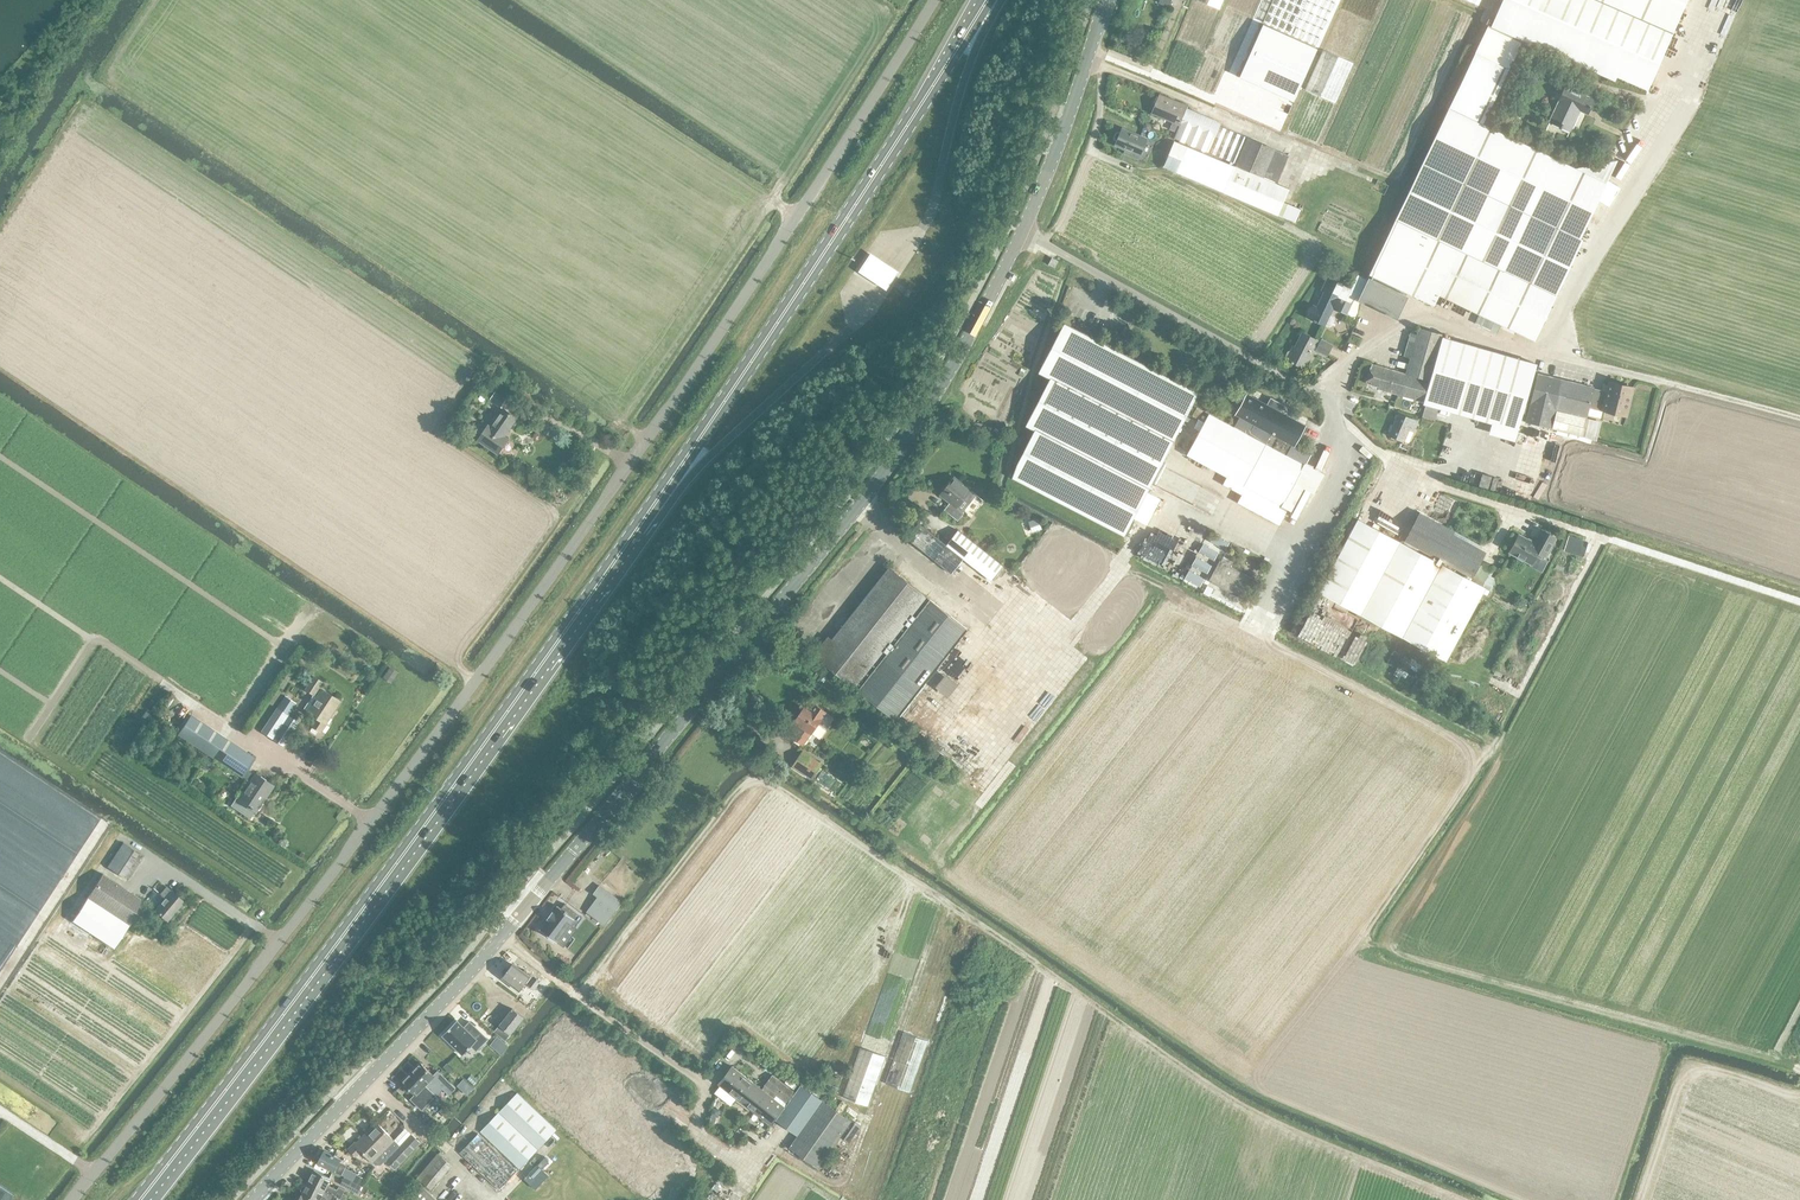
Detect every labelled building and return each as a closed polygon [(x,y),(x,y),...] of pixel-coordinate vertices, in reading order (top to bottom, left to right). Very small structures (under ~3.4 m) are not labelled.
[(1263,22),(1318,47),(1340,0),(1273,0),(1263,22)] [(1491,26),(1615,80),(1616,76),(1647,90),(1666,47),(1686,0),(1502,0),(1491,26)] [(1226,4),(1209,44),(1233,54),(1251,14),(1226,4)] [(1293,102),(1317,49),(1263,24),(1239,77),(1293,102)] [(1350,288),(1348,293),(1354,296),(1359,299),(1358,301),(1397,319),(1408,296),(1406,295),(1407,292),(1435,306),(1440,295),(1467,308),(1463,317),(1496,333),(1500,324),(1534,340),(1582,239),(1580,238),(1617,159),(1575,167),(1573,166),(1491,127),(1483,123),(1509,68),(1521,42),(1487,26),(1475,52),(1367,279),(1357,275),(1350,288)] [(1567,80),(1548,121),(1571,132),(1580,111),(1588,115),(1597,94),(1567,80)] [(1159,93),(1151,113),(1179,125),(1174,138),(1230,161),(1229,163),(1277,184),(1289,155),(1276,150),(1276,149),(1220,125),(1221,122),(1187,107),(1188,105),(1159,93)] [(1124,153),(1139,159),(1147,139),(1122,128),(1120,133),(1118,132),(1115,133),(1113,137),(1114,139),(1117,140),(1115,145),(1126,149),(1124,153)] [(1174,140),(1163,167),(1278,215),(1289,189),(1277,184),(1229,163),(1174,140)] [(898,271),(869,252),(856,272),(886,290),(898,271)] [(1049,263),(1050,264),(1055,267),(1058,261),(1052,257),(1049,263)] [(1309,314),(1308,316),(1312,318),(1311,319),(1325,326),(1326,325),(1328,326),(1332,325),(1334,320),(1333,316),(1331,315),(1334,309),(1340,312),(1341,311),(1346,314),(1354,296),(1348,293),(1350,288),(1327,277),(1322,289),(1324,291),(1317,306),(1313,304),(1312,307),(1309,308),(1308,311),(1309,314)] [(1035,430),(1012,477),(1124,535),(1133,517),(1147,524),(1160,498),(1147,491),(1199,392),(1065,322),(1039,372),(1049,378),(1025,425),(1035,430)] [(1370,364),(1365,383),(1379,387),(1378,389),(1419,400),(1421,401),(1427,379),(1430,380),(1424,401),(1480,416),(1518,427),(1537,364),(1498,353),(1443,337),(1444,334),(1418,327),(1414,341),(1408,339),(1404,356),(1408,357),(1410,357),(1405,373),(1372,363),(1371,364),(1370,364)] [(1287,351),(1286,354),(1287,357),(1286,359),(1304,368),(1314,349),(1327,356),(1333,344),(1320,337),(1319,340),(1302,331),(1295,345),(1294,344),(1290,351),(1287,351)] [(1600,410),(1606,390),(1538,373),(1526,421),(1554,428),(1559,409),(1587,415),(1589,408),(1600,410)] [(1606,390),(1600,410),(1627,417),(1635,386),(1608,379),(1606,390)] [(500,407),(506,398),(496,390),(495,391),(483,383),(478,390),(490,399),(489,399),(500,407)] [(1225,475),(1291,511),(1313,470),(1304,466),(1305,464),(1287,455),(1292,445),(1294,446),(1305,426),(1281,412),(1285,406),(1270,398),(1266,405),(1247,394),(1236,414),(1270,433),(1265,443),(1209,413),(1186,455),(1225,475)] [(488,423),(477,439),(498,453),(509,438),(505,436),(517,417),(502,407),(490,424),(488,423)] [(1559,409),(1554,428),(1582,435),(1587,415),(1559,409)] [(1388,435),(1404,441),(1409,430),(1414,432),(1418,421),(1398,412),(1388,435)] [(964,512),(957,507),(971,489),(954,476),(940,494),(949,502),(944,509),(958,520),(964,512)] [(1042,529),(1038,517),(1028,521),(1033,532),(1042,529)] [(1358,518),(1318,592),(1329,597),(1444,660),(1446,661),(1485,589),(1486,587),(1358,518)] [(946,545),(919,522),(906,538),(951,573),(963,559),(990,580),(1003,565),(958,530),(946,545)] [(1557,537),(1541,528),(1534,541),(1519,533),(1508,552),(1532,565),(1537,556),(1541,558),(1542,556),(1546,558),(1557,537)] [(1228,534),(1255,548),(1258,542),(1230,529),(1228,534)] [(1165,566),(1172,555),(1147,540),(1140,551),(1165,566)] [(1194,547),(1182,542),(1171,571),(1183,575),(1194,547)] [(1230,566),(1233,561),(1224,555),(1221,561),(1220,561),(1209,580),(1242,598),(1253,578),(1230,566)] [(828,636),(813,655),(896,720),(968,629),(889,566),(832,639),(828,636)] [(1015,587),(1021,580),(1016,576),(1010,583),(1015,587)] [(1306,634),(1305,636),(1340,656),(1350,638),(1341,634),(1332,629),(1327,637),(1321,633),(1318,638),(1311,634),(1316,625),(1305,620),(1299,631),(1306,634)] [(949,707),(984,731),(1000,709),(1002,711),(1025,679),(998,660),(968,702),(958,695),(949,707)] [(383,677),(392,681),(397,669),(388,665),(383,677)] [(949,698),(959,685),(946,674),(936,687),(949,698)] [(326,722),(325,722),(340,700),(318,687),(322,681),(313,675),(304,689),(313,695),(314,694),(316,696),(305,711),(314,717),(310,724),(321,731),(326,722)] [(288,715),(296,703),(285,695),(277,707),(276,707),(261,731),(283,746),(299,722),(288,715)] [(803,745),(812,733),(819,724),(826,729),(834,717),(826,711),(816,704),(811,712),(804,707),(794,721),(800,725),(791,737),(803,745)] [(248,780),(237,798),(235,797),(230,805),(249,818),(254,810),(256,811),(273,785),(254,772),(253,773),(246,769),(254,757),(190,714),(177,734),(241,776),(242,776),(248,780)] [(309,724),(306,729),(318,736),(321,732),(309,724)] [(792,766),(812,779),(822,763),(803,750),(792,766)] [(930,778),(934,774),(926,768),(923,772),(930,778)] [(822,770),(816,779),(830,789),(836,780),(822,770)] [(123,842),(107,866),(128,880),(144,856),(123,842)] [(114,948),(130,925),(145,901),(102,873),(71,920),(114,948)] [(604,924),(621,901),(600,885),(594,893),(599,896),(587,911),(604,924)] [(163,897),(153,909),(167,921),(184,901),(166,886),(159,894),(163,897)] [(549,938),(556,943),(561,946),(583,918),(565,905),(562,909),(558,906),(557,907),(558,907),(554,912),(553,912),(547,920),(540,929),(540,930),(539,929),(539,930),(547,937),(548,939),(549,938)] [(520,990),(526,982),(528,984),(527,984),(534,989),(540,980),(532,974),(530,977),(513,964),(503,976),(520,990)] [(513,1008),(494,1031),(505,1040),(511,1033),(511,1034),(524,1017),(513,1008)] [(457,1020),(442,1035),(463,1054),(472,1045),(476,1049),(487,1037),(470,1021),(469,1021),(471,1024),(467,1028),(465,1026),(464,1027),(457,1020)] [(920,1055),(927,1038),(904,1030),(901,1037),(916,1042),(912,1052),(920,1055)] [(868,1103),(884,1053),(860,1046),(843,1096),(868,1103)] [(736,1061),(732,1066),(718,1084),(751,1109),(765,1091),(736,1069),(740,1064),(736,1061)] [(443,1087),(449,1094),(455,1087),(438,1070),(434,1075),(421,1062),(412,1072),(435,1095),(443,1087)] [(441,1100),(435,1095),(412,1072),(402,1081),(416,1095),(419,1091),(429,1101),(430,1100),(436,1106),(441,1100)] [(771,1124),(775,1119),(800,1086),(796,1083),(792,1088),(783,1081),(773,1074),(764,1085),(774,1093),(771,1096),(765,1091),(751,1109),(771,1124)] [(468,1093),(474,1086),(463,1077),(457,1083),(468,1093)] [(775,1119),(797,1135),(789,1147),(818,1168),(851,1121),(822,1100),(823,1099),(815,1094),(813,1096),(800,1086),(775,1119)] [(519,1168),(557,1129),(518,1092),(480,1131),(519,1168)] [(373,1163),(373,1162),(375,1164),(381,1165),(385,1160),(395,1170),(421,1142),(411,1133),(400,1145),(395,1141),(377,1122),(356,1143),(355,1142),(349,1148),(356,1156),(361,1151),(373,1163)] [(459,1152),(499,1189),(517,1170),(477,1133),(459,1152)] [(359,1183),(363,1176),(345,1168),(347,1164),(340,1161),(342,1158),(324,1150),(318,1163),(335,1171),(335,1172),(359,1183)] [(431,1190),(452,1165),(438,1153),(417,1178),(431,1190)] [(314,1170),(308,1181),(325,1190),(341,1198),(345,1191),(338,1187),(337,1189),(328,1184),(331,1178),(314,1170)] [(357,1192),(361,1185),(344,1176),(340,1184),(357,1192)] [(302,1193),(316,1199),(326,1199),(329,1199),(344,1199),(345,1199),(341,1198),(325,1190),(308,1181),(302,1193)] [(430,1191),(423,1185),(409,1199),(439,1199),(430,1191)]
